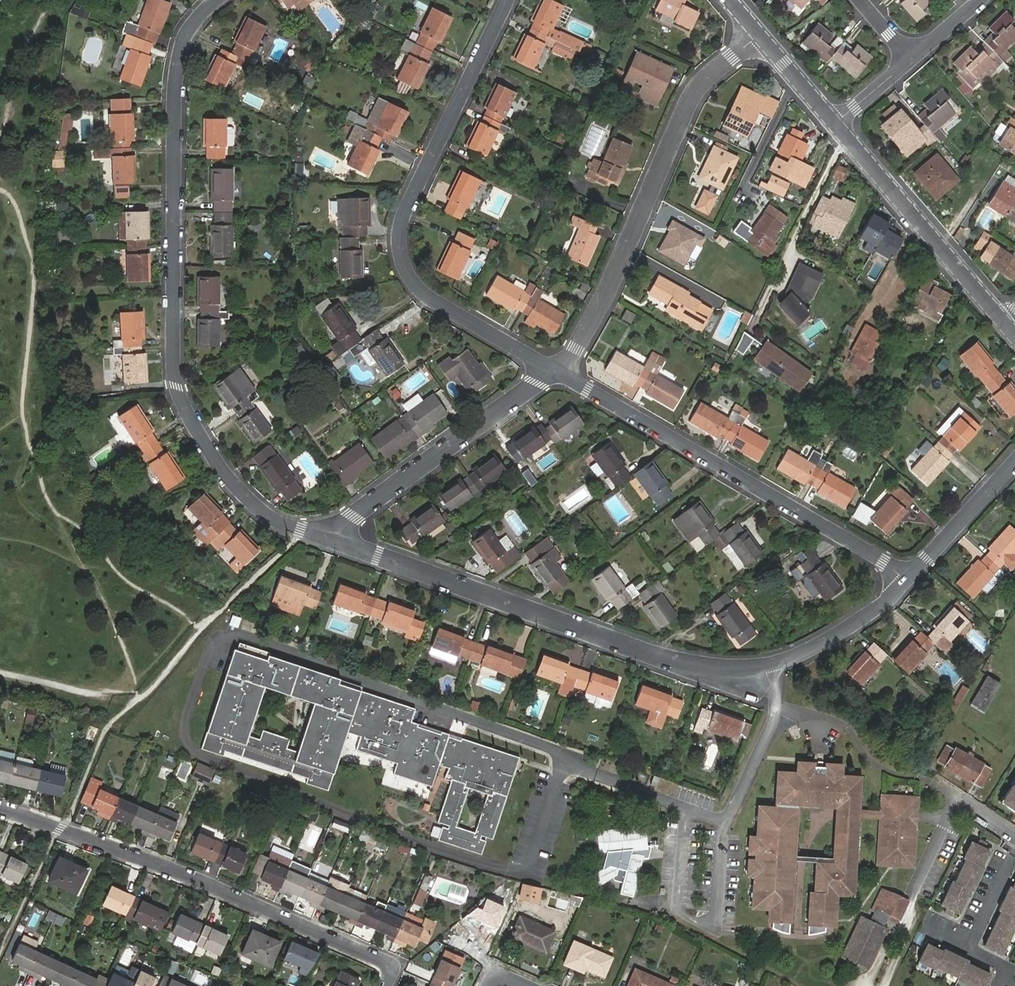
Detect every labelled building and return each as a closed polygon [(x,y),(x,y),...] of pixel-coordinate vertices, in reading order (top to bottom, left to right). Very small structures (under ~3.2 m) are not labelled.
[(153,43),(157,31),(159,32),(170,2),(164,0),(149,0),(140,25),(127,21),(123,32),(126,33),(153,43)] [(290,5),(295,12),(313,0),(297,0),(290,5)] [(532,28),(546,35),(556,39),(575,48),(580,50),(583,44),(583,42),(552,29),(557,18),(562,5),(551,0),(541,0),(531,21),(534,22),(532,28)] [(657,8),(676,18),(675,21),(690,28),(698,11),(683,4),(685,0),(660,0),(657,8)] [(800,9),(808,0),(790,0),(800,9)] [(931,0),(905,0),(901,4),(915,22),(924,14),(921,10),(932,0),(931,0)] [(75,2),(71,12),(87,18),(91,8),(75,2)] [(565,21),(571,9),(562,5),(557,18),(565,21)] [(417,44),(431,51),(437,40),(440,40),(451,17),(433,7),(421,32),(422,33),(417,44)] [(1004,62),(1011,56),(1005,49),(1014,40),(1014,31),(1009,24),(1013,20),(1006,13),(988,31),(990,33),(994,37),(986,45),(1004,62)] [(245,60),(254,63),(259,52),(255,50),(266,25),(247,16),(234,41),(237,42),(232,53),(245,60)] [(831,56),(835,51),(826,44),(832,36),(817,24),(802,43),(825,63),(831,56)] [(546,35),(532,28),(528,35),(525,34),(513,59),(533,68),(545,44),(552,47),(556,39),(546,35)] [(148,54),(153,43),(126,33),(122,45),(131,49),(121,79),(140,85),(150,55),(148,54)] [(990,33),(982,41),(986,45),(994,37),(990,33)] [(556,39),(552,47),(551,49),(571,58),(575,48),(556,39)] [(854,49),(844,41),(840,45),(850,54),(854,49)] [(996,70),(1004,62),(986,45),(982,41),(973,50),(971,48),(953,65),(959,71),(961,72),(966,68),(980,81),(982,84),(990,76),(984,70),(991,64),(996,70)] [(426,62),(431,51),(417,44),(412,54),(410,54),(398,79),(400,80),(410,85),(418,88),(429,63),(426,62)] [(580,50),(588,54),(591,47),(583,44),(580,50)] [(850,54),(840,45),(835,51),(831,56),(856,77),(872,58),(857,45),(854,49),(850,54)] [(232,53),(222,49),(219,55),(216,54),(204,78),(224,87),(236,63),(243,66),(245,60),(232,53)] [(118,54),(113,67),(121,70),(126,57),(118,54)] [(630,67),(622,86),(631,89),(635,80),(644,84),(640,94),(657,102),(664,87),(662,86),(670,68),(639,54),(632,68),(630,67)] [(990,76),(996,70),(991,64),(984,70),(990,76)] [(980,81),(966,68),(961,72),(959,71),(957,73),(973,88),(980,81)] [(303,83),(311,87),(316,78),(307,74),(303,83)] [(395,91),(405,96),(410,85),(400,80),(395,91)] [(640,94),(644,84),(635,80),(631,89),(640,94)] [(488,108),(485,115),(509,126),(511,127),(515,129),(518,121),(515,120),(505,116),(510,104),(516,91),(497,82),(485,107),(488,108)] [(778,105),(743,87),(739,95),(742,96),(735,111),(734,113),(730,112),(725,124),(746,135),(760,108),(766,111),(767,114),(772,117),(778,105)] [(930,113),(920,121),(923,125),(935,139),(937,142),(938,143),(945,138),(938,127),(954,114),(944,101),(948,98),(942,91),(924,106),(930,113)] [(742,96),(739,95),(732,109),(735,111),(742,96)] [(369,120),(368,122),(377,125),(389,102),(380,97),(369,120)] [(132,113),(131,98),(112,99),(113,113),(122,113),(132,113)] [(944,101),(954,114),(958,111),(948,98),(944,101)] [(381,137),(391,141),(394,134),(397,135),(408,111),(389,102),(377,125),(368,122),(369,120),(360,116),(356,125),(381,137)] [(520,109),(510,104),(505,116),(515,120),(520,109)] [(928,146),(935,139),(923,125),(915,131),(900,112),(882,127),(892,138),(894,135),(909,153),(923,141),(928,146)] [(114,149),(132,148),(131,140),(134,140),(133,113),(132,113),(122,113),(113,113),(112,114),(113,141),(114,141),(114,149)] [(509,126),(485,115),(482,121),(479,120),(467,145),(486,154),(498,130),(506,133),(509,126)] [(208,145),(208,158),(225,159),(225,145),(226,145),(226,140),(226,127),(226,117),(204,118),(204,145),(208,145)] [(1013,119),(1007,128),(1010,130),(1000,146),(1014,156),(1014,121),(1013,119)] [(70,123),(58,122),(56,136),(61,137),(61,147),(67,148),(70,123)] [(381,137),(356,125),(351,136),(360,140),(348,164),(367,174),(379,149),(376,147),(381,137)] [(234,143),(234,129),(232,127),(226,127),(226,140),(226,145),(232,144),(234,143)] [(792,127),(790,133),(802,137),(804,131),(792,127)] [(730,137),(717,131),(715,136),(728,142),(730,137)] [(777,156),(771,169),(804,186),(813,168),(804,163),(802,168),(798,165),(808,145),(788,135),(780,151),(791,157),(789,162),(777,156)] [(355,148),(360,140),(351,136),(348,144),(355,148)] [(624,165),(625,163),(632,145),(615,137),(604,162),(595,158),(587,176),(605,184),(608,179),(615,182),(621,168),(619,167),(620,164),(624,165)] [(714,147),(725,152),(727,145),(717,140),(714,147)] [(712,183),(721,188),(737,157),(725,152),(714,147),(700,177),(712,183)] [(132,155),(132,148),(114,149),(115,156),(113,156),(114,183),(135,183),(134,155),(132,155)] [(64,152),(53,152),(53,167),(64,167),(64,152)] [(570,158),(563,155),(559,162),(567,166),(570,158)] [(936,156),(914,173),(935,199),(958,181),(936,156)] [(628,164),(625,163),(624,165),(620,164),(619,167),(621,168),(615,182),(619,184),(628,164)] [(839,181),(845,169),(837,165),(831,177),(839,181)] [(215,200),(215,212),(231,212),(231,200),(232,200),(233,168),(213,168),(212,200),(215,200)] [(450,200),(445,211),(460,218),(465,207),(467,208),(480,179),(461,171),(448,199),(450,200)] [(773,176),(768,186),(784,194),(788,184),(773,176)] [(1014,190),(1014,181),(1007,177),(1003,183),(1014,190)] [(717,197),(721,188),(712,183),(707,192),(715,196),(717,197)] [(1006,217),(1014,203),(1014,190),(1003,183),(989,205),(1006,217)] [(765,185),(763,190),(783,199),(785,195),(784,194),(768,186),(765,185)] [(706,212),(715,196),(707,192),(704,190),(696,207),(706,212)] [(821,197),(813,213),(808,222),(838,236),(853,204),(844,199),(842,202),(840,207),(834,204),(821,197)] [(358,237),(367,237),(368,225),(370,225),(370,198),(338,198),(338,226),(343,226),(343,237),(358,237)] [(1006,217),(1014,223),(1014,203),(1006,217)] [(755,228),(754,230),(757,232),(750,241),(767,254),(776,242),(772,239),(787,216),(771,205),(755,228)] [(127,238),(126,211),(119,211),(120,239),(127,238)] [(129,246),(145,245),(146,238),(149,238),(148,211),(126,211),(127,238),(129,239),(129,246)] [(231,212),(215,212),(215,224),(212,224),(212,256),(232,256),(233,224),(232,224),(231,212)] [(889,223),(871,213),(858,237),(866,242),(863,249),(871,254),(889,223)] [(596,224),(580,217),(577,226),(580,228),(569,257),(586,264),(599,235),(594,232),(596,224)] [(754,230),(755,228),(743,220),(735,231),(750,241),(757,232),(754,230)] [(705,238),(673,221),(669,229),(671,230),(675,232),(673,236),(669,234),(660,250),(684,264),(696,242),(701,245),(705,238)] [(887,226),(874,249),(891,259),(902,240),(899,239),(892,235),(895,230),(887,226)] [(807,241),(812,232),(805,228),(801,237),(807,241)] [(902,234),(895,230),(892,235),(899,239),(902,234)] [(450,241),(437,269),(457,278),(470,250),(469,250),(474,238),(459,231),(454,242),(450,241)] [(983,253),(992,238),(985,233),(976,248),(983,253)] [(343,237),(342,237),(342,248),(341,249),(341,277),(362,277),(361,249),(359,248),(358,237),(343,237)] [(146,253),(145,245),(129,246),(129,253),(127,253),(129,281),(150,281),(149,253),(146,253)] [(987,266),(1012,282),(1014,277),(1014,260),(998,249),(987,266)] [(799,263),(795,270),(818,282),(821,275),(799,263)] [(795,270),(789,283),(810,298),(818,282),(795,270)] [(201,303),(200,311),(218,311),(218,304),(219,303),(219,276),(198,276),(198,304),(201,303)] [(516,306),(523,310),(536,287),(530,283),(525,290),(497,276),(488,293),(515,309),(516,306)] [(695,313),(701,303),(689,296),(690,294),(660,277),(651,294),(669,304),(667,310),(703,330),(708,321),(695,313)] [(941,300),(945,292),(936,287),(938,283),(927,277),(920,291),(924,293),(918,307),(926,311),(928,307),(934,310),(931,315),(939,320),(942,314),(940,313),(945,303),(941,300)] [(789,283),(786,290),(807,301),(810,298),(789,283)] [(536,287),(523,310),(529,314),(528,316),(537,322),(554,332),(565,314),(538,299),(542,290),(536,287)] [(807,301),(786,290),(784,293),(787,296),(780,304),(793,320),(796,321),(799,322),(802,321),(804,319),(806,317),(807,314),(806,311),(805,308),(803,306),(807,301)] [(950,295),(945,292),(941,300),(945,303),(950,295)] [(320,314),(332,305),(328,299),(316,307),(320,314)] [(349,348),(360,340),(354,329),(356,327),(338,301),(332,305),(320,314),(338,340),(333,344),(339,354),(349,348)] [(713,310),(701,303),(695,313),(708,321),(713,310)] [(634,315),(626,310),(622,318),(630,323),(634,315)] [(114,347),(141,345),(141,338),(144,338),(142,311),(121,312),(122,339),(114,340),(114,347)] [(218,311),(200,311),(200,318),(198,318),(198,345),(218,345),(219,319),(227,318),(227,311),(218,311)] [(752,314),(747,311),(743,318),(742,321),(747,323),(752,314)] [(537,322),(528,316),(525,321),(534,326),(537,322)] [(883,334),(866,325),(855,347),(858,350),(852,361),(865,368),(883,334)] [(382,338),(376,328),(360,340),(349,348),(353,355),(359,351),(369,365),(375,360),(385,374),(402,363),(384,337),(382,338)] [(744,330),(735,348),(743,352),(753,337),(744,330)] [(755,355),(800,387),(810,373),(807,369),(804,366),(791,359),(787,356),(779,351),(773,344),(768,341),(767,341),(765,344),(764,343),(755,355)] [(978,374),(986,384),(999,374),(990,364),(992,362),(975,342),(959,355),(976,375),(978,374)] [(142,353),(141,345),(114,347),(114,354),(124,354),(125,382),(146,380),(145,353),(142,353)] [(447,357),(437,364),(448,381),(457,375),(470,394),(492,378),(487,372),(485,374),(467,349),(449,361),(447,357)] [(635,383),(641,387),(654,363),(657,358),(650,354),(643,366),(616,351),(606,369),(633,384),(635,383)] [(799,389),(800,387),(755,355),(754,356),(799,389)] [(327,363),(319,369),(330,384),(338,378),(327,363)] [(654,363),(641,387),(647,390),(646,392),(674,407),(683,390),(657,374),(660,367),(654,363)] [(232,406),(237,413),(251,402),(258,397),(254,390),(247,395),(230,373),(213,385),(230,408),(232,406)] [(929,387),(933,377),(925,373),(920,383),(929,387)] [(986,384),(994,394),(993,395),(1010,416),(1014,412),(1014,390),(1008,382),(1007,383),(999,374),(986,384)] [(402,417),(417,437),(433,425),(432,423),(446,412),(432,393),(422,401),(407,412),(408,413),(402,417)] [(402,404),(407,412),(422,401),(416,393),(402,404)] [(251,402),(237,413),(240,418),(238,419),(254,441),(271,429),(255,407),(254,407),(251,402)] [(719,434),(726,438),(739,415),(732,411),(727,418),(710,408),(700,403),(690,421),(718,436),(719,434)] [(144,451),(158,441),(152,431),(154,430),(137,404),(119,415),(136,442),(137,442),(144,451)] [(550,437),(554,442),(560,438),(561,439),(583,423),(571,406),(549,423),(550,425),(544,429),(550,437)] [(943,436),(964,412),(958,406),(937,430),(943,436)] [(944,437),(939,442),(951,453),(956,448),(958,449),(980,425),(964,412),(943,436),(944,437)] [(739,415),(726,438),(732,442),(731,444),(758,459),(768,442),(744,427),(742,426),(745,419),(739,415)] [(370,438),(384,457),(399,447),(401,449),(417,437),(402,417),(398,420),(397,419),(370,438)] [(544,429),(541,424),(534,428),(533,426),(512,441),(524,459),(546,443),(545,442),(550,437),(544,429)] [(879,451),(887,456),(895,444),(886,439),(879,451)] [(165,453),(158,441),(144,451),(136,455),(142,464),(148,460),(167,489),(184,477),(168,451),(165,453)] [(951,453),(939,442),(934,448),(926,441),(918,450),(925,456),(912,471),(927,484),(948,460),(947,459),(951,453)] [(328,465),(343,486),(359,474),(358,472),(373,462),(359,442),(333,461),(333,462),(328,465)] [(605,479),(612,489),(630,476),(623,466),(624,464),(608,443),(592,454),(597,461),(604,471),(608,477),(605,479)] [(268,445),(252,457),(259,466),(277,491),(280,490),(288,500),(301,489),(293,479),(294,478),(275,454),(274,455),(268,445)] [(812,486),(825,462),(819,458),(820,454),(813,449),(807,460),(787,449),(777,467),(804,484),(805,482),(812,486)] [(474,473),(468,477),(477,489),(483,485),(485,487),(507,471),(495,454),(472,470),(474,473)] [(597,461),(590,466),(597,476),(604,471),(597,461)] [(667,484),(650,461),(633,473),(651,496),(652,495),(659,504),(671,495),(665,485),(667,484)] [(831,466),(825,462),(812,486),(818,490),(817,491),(845,507),(855,488),(828,472),(831,466)] [(92,481),(100,475),(97,470),(88,476),(92,481)] [(477,489),(468,477),(462,481),(460,478),(438,494),(451,512),(472,495),(476,500),(481,495),(477,489)] [(866,525),(870,520),(886,533),(907,510),(905,508),(912,499),(900,488),(893,496),(891,496),(876,513),(859,504),(852,517),(866,525)] [(213,539),(230,523),(221,513),(224,511),(205,491),(189,506),(208,526),(204,530),(213,539)] [(880,507),(890,495),(887,492),(876,504),(880,507)] [(690,540),(698,551),(715,538),(720,535),(712,525),(714,524),(698,501),(682,513),(698,535),(690,540)] [(445,521),(433,504),(411,520),(412,523),(402,529),(412,543),(422,536),(423,537),(445,521)] [(688,542),(690,540),(698,535),(682,513),(672,520),(688,542)] [(238,532),(230,523),(213,539),(221,548),(225,544),(244,563),(260,549),(241,529),(238,532)] [(744,533),(736,523),(720,535),(715,538),(723,548),(730,543),(734,549),(745,565),(761,554),(746,532),(744,533)] [(1007,574),(1012,569),(1005,563),(1013,553),(1014,551),(1014,529),(1011,525),(989,549),(992,551),(987,556),(999,568),(1007,574)] [(491,561),(498,572),(517,558),(510,547),(505,551),(497,540),(489,529),(472,540),(489,563),(491,561)] [(513,545),(505,534),(497,540),(505,551),(510,547),(513,545)] [(531,564),(547,586),(563,575),(548,551),(553,548),(545,537),(525,552),(532,563),(531,564)] [(730,543),(723,548),(727,554),(734,549),(730,543)] [(510,547),(517,558),(520,556),(513,545),(510,547)] [(812,546),(803,552),(807,558),(814,554),(817,552),(812,546)] [(807,558),(803,552),(801,551),(796,555),(801,563),(791,571),(798,580),(806,574),(825,600),(842,587),(823,562),(821,564),(814,554),(807,558)] [(1005,563),(1012,569),(1014,565),(1014,555),(1013,553),(1005,563)] [(999,568),(987,556),(982,561),(979,559),(958,583),(973,597),(995,574),(994,573),(999,568)] [(669,560),(662,564),(667,573),(674,569),(669,560)] [(610,599),(618,609),(638,595),(630,584),(625,588),(608,567),(592,578),(608,600),(610,599)] [(316,608),(322,592),(311,587),(312,585),(283,574),(275,594),(292,602),(290,609),(301,614),(305,604),(316,608)] [(547,586),(552,595),(568,583),(563,575),(547,586)] [(371,614),(377,599),(367,595),(367,592),(341,583),(334,602),(334,603),(360,613),(361,611),(371,614)] [(652,584),(639,594),(646,604),(644,605),(659,628),(676,615),(660,593),(652,584)] [(755,634),(732,603),(731,604),(723,595),(711,604),(732,636),(733,635),(739,644),(741,644),(755,634)] [(388,603),(377,599),(371,614),(382,619),(382,620),(407,629),(406,632),(418,637),(424,620),(412,616),(415,610),(389,600),(388,603)] [(942,650),(951,640),(968,621),(954,607),(932,630),(934,633),(929,638),(934,642),(942,650)] [(470,658),(476,642),(465,639),(466,636),(440,627),(432,646),(459,656),(460,655),(470,658)] [(929,638),(922,632),(914,641),(913,640),(894,660),(909,674),(927,653),(926,651),(934,642),(929,638)] [(942,650),(947,654),(955,645),(951,640),(942,650)] [(487,647),(476,642),(470,658),(481,663),(481,665),(506,674),(514,653),(488,644),(487,647)] [(518,755),(410,720),(414,707),(360,689),(361,686),(267,655),(267,653),(238,643),(235,650),(232,649),(200,749),(327,791),(346,732),(360,737),(356,750),(397,763),(393,774),(432,786),(439,765),(449,768),(442,779),(448,781),(435,822),(446,825),(445,828),(440,826),(436,840),(479,855),(485,841),(479,839),(479,836),(491,840),(518,755)] [(887,654),(875,643),(866,652),(863,649),(845,669),(861,684),(879,664),(879,663),(887,654)] [(519,679),(527,658),(514,653),(506,674),(519,679)] [(574,685),(580,669),(569,665),(570,662),(544,653),(536,672),(561,682),(562,682),(563,681),(574,685)] [(591,673),(580,669),(574,685),(585,689),(585,690),(598,695),(611,700),(612,700),(619,680),(592,671),(591,673)] [(984,712),(1001,685),(987,677),(971,705),(984,712)] [(569,697),(574,685),(563,681),(562,682),(561,682),(557,693),(569,697)] [(660,726),(666,713),(677,717),(682,700),(671,696),(672,693),(643,683),(635,703),(652,709),(647,721),(660,726)] [(969,689),(963,685),(947,710),(953,714),(969,689)] [(611,700),(598,695),(595,704),(596,705),(600,707),(602,707),(603,705),(608,707),(611,700)] [(481,711),(483,702),(472,700),(471,709),(481,711)] [(36,710),(29,708),(25,720),(33,722),(36,710)] [(702,708),(694,730),(702,733),(704,728),(737,740),(745,720),(714,708),(713,711),(702,708)] [(91,725),(85,738),(95,741),(100,728),(91,725)] [(955,747),(954,748),(948,744),(938,760),(980,787),(991,770),(982,765),(983,764),(955,747)] [(9,783),(14,763),(16,754),(1,751),(0,755),(0,780),(9,783)] [(36,789),(41,770),(14,763),(9,783),(36,789)] [(789,929),(791,910),(787,909),(788,897),(791,898),(793,878),(789,878),(790,866),(794,867),(795,856),(795,852),(791,852),(792,845),(795,845),(797,826),(793,826),(794,814),(798,815),(799,800),(807,801),(807,797),(829,798),(828,803),(838,803),(842,804),(838,860),(817,858),(817,867),(820,868),(819,879),(816,878),(815,888),(812,889),(811,899),(814,899),(813,911),(810,910),(808,930),(811,930),(815,930),(817,930),(824,927),(825,921),(827,890),(836,891),(849,891),(850,885),(853,885),(855,867),(850,867),(852,856),(855,857),(857,836),(853,836),(854,826),(858,826),(859,816),(881,817),(877,862),(889,863),(889,860),(901,861),(900,864),(913,865),(916,825),(913,825),(914,811),(918,811),(919,799),(906,798),(905,801),(893,800),(893,797),(882,796),(881,813),(860,811),(860,799),(856,799),(857,787),(861,787),(861,779),(844,777),(844,767),(834,766),(834,769),(828,769),(823,768),(824,763),(819,763),(818,768),(814,767),(808,767),(808,763),(799,763),(798,774),(778,773),(777,783),(780,783),(779,794),(776,794),(775,807),(760,806),(759,816),(762,816),(762,828),(758,827),(758,837),(752,837),(751,845),(754,845),(753,864),(750,865),(749,875),(754,876),(754,885),(758,886),(757,897),(753,897),(753,908),(767,909),(772,910),(771,921),(771,924),(773,925),(778,927),(783,929),(789,929)] [(51,764),(50,772),(56,773),(64,775),(66,767),(51,764)] [(212,771),(197,764),(191,778),(206,785),(212,771)] [(50,772),(41,770),(36,789),(61,796),(66,776),(64,775),(56,773),(50,772)] [(101,782),(89,777),(86,784),(98,789),(101,782)] [(1000,803),(1014,813),(1014,781),(1000,803)] [(108,818),(117,798),(98,789),(86,784),(78,801),(103,812),(102,815),(108,818)] [(136,806),(117,798),(108,818),(115,822),(117,818),(129,823),(136,806)] [(795,852),(795,856),(817,858),(838,860),(842,804),(838,803),(834,855),(795,852)] [(156,814),(136,806),(129,823),(142,828),(140,833),(147,835),(156,814)] [(178,815),(158,807),(156,814),(174,822),(178,815)] [(309,812),(299,807),(297,813),(307,817),(309,812)] [(174,822),(156,814),(147,835),(153,838),(155,834),(167,839),(174,822)] [(350,826),(338,821),(336,827),(348,832),(350,826)] [(646,825),(598,828),(600,868),(591,875),(599,887),(612,877),(613,880),(621,881),(618,893),(633,897),(642,858),(648,856),(650,846),(648,846),(646,825)] [(350,826),(348,832),(360,837),(363,831),(350,826)] [(213,861),(220,843),(197,834),(189,851),(213,861)] [(985,847),(988,842),(980,839),(978,844),(985,847)] [(978,844),(972,841),(964,857),(967,858),(956,881),(953,880),(942,904),(947,907),(952,909),(955,911),(959,913),(970,889),(973,891),(984,867),(982,866),(989,849),(985,847),(978,844)] [(245,854),(220,843),(213,861),(237,872),(245,854)] [(409,847),(402,844),(400,851),(406,853),(409,847)] [(409,847),(406,853),(414,856),(417,850),(409,847)] [(290,861),(291,858),(267,848),(263,858),(267,860),(259,878),(271,884),(269,887),(277,891),(286,870),(290,861)] [(0,861),(0,874),(18,883),(27,864),(4,853),(0,861)] [(85,870),(58,857),(48,880),(74,892),(85,870)] [(286,870),(295,874),(299,865),(290,861),(286,870)] [(277,891),(283,893),(286,889),(291,892),(297,895),(305,878),(295,874),(286,870),(277,891)] [(422,885),(429,887),(432,875),(425,874),(422,885)] [(324,886),(305,878),(297,895),(310,900),(308,905),(315,907),(324,886)] [(1013,886),(1011,886),(1000,909),(1002,910),(985,946),(1003,954),(1014,928),(1014,883),(1013,886)] [(101,904),(124,915),(132,897),(109,886),(101,904)] [(336,911),(343,894),(324,886),(315,907),(321,910),(324,906),(336,911)] [(366,896),(346,887),(343,894),(363,903),(366,896)] [(425,892),(414,887),(406,906),(417,911),(425,892)] [(899,923),(901,920),(909,904),(901,900),(902,898),(883,889),(874,906),(872,910),(875,912),(870,922),(861,918),(852,937),(855,939),(845,959),(865,970),(880,942),(883,944),(889,932),(885,930),(891,919),(899,923)] [(833,922),(836,891),(827,890),(825,921),(833,922)] [(363,903),(343,894),(336,911),(348,917),(347,921),(354,924),(363,903)] [(157,931),(166,913),(132,897),(124,915),(157,931)] [(382,911),(363,903),(354,924),(360,927),(363,923),(374,928),(382,911)] [(401,919),(382,911),(374,928),(387,933),(385,938),(391,940),(401,919)] [(51,922),(55,915),(48,912),(44,918),(51,922)] [(85,925),(88,917),(86,916),(82,914),(79,923),(85,925)] [(61,918),(55,915),(51,922),(58,925),(61,918)] [(194,943),(202,926),(179,915),(170,932),(194,943)] [(553,931),(518,916),(509,937),(520,942),(521,941),(544,951),(553,931)] [(420,927),(401,919),(391,940),(396,943),(399,938),(413,945),(416,939),(425,942),(433,924),(424,920),(420,927)] [(460,920),(455,925),(458,930),(464,925),(460,920)] [(661,927),(655,924),(652,930),(658,933),(661,927)] [(226,937),(202,926),(194,943),(218,954),(226,937)] [(278,942),(252,930),(241,953),(268,965),(278,942)] [(855,939),(852,937),(842,958),(845,959),(855,939)] [(317,953),(289,941),(282,958),(299,965),(297,972),(305,975),(317,953)] [(610,958),(573,941),(563,964),(581,971),(583,968),(602,975),(610,958)] [(880,942),(865,970),(870,972),(883,944),(880,942)] [(920,961),(936,969),(937,967),(960,977),(959,980),(972,985),(985,985),(991,974),(968,962),(969,960),(945,949),(944,951),(928,943),(920,961)] [(22,971),(27,973),(37,953),(18,944),(11,960),(24,966),(22,971)] [(56,962),(59,955),(40,946),(37,953),(56,962)] [(458,966),(461,957),(444,950),(440,959),(458,966)] [(36,971),(49,978),(56,962),(37,953),(27,973),(33,976),(36,971)] [(436,985),(449,985),(458,966),(440,959),(430,983),(436,985)] [(75,971),(56,962),(49,978),(62,983),(61,985),(68,985),(75,971)] [(138,969),(131,966),(128,977),(135,979),(138,969)] [(634,969),(627,985),(672,985),(634,969)] [(75,971),(68,985),(105,985),(107,980),(96,974),(94,979),(75,971)] [(140,971),(133,985),(155,985),(158,979),(140,971)] [(333,985),(354,985),(357,979),(340,971),(333,985)] [(164,975),(160,985),(187,985),(164,975)] [(107,980),(105,985),(129,985),(109,977),(107,980)]
